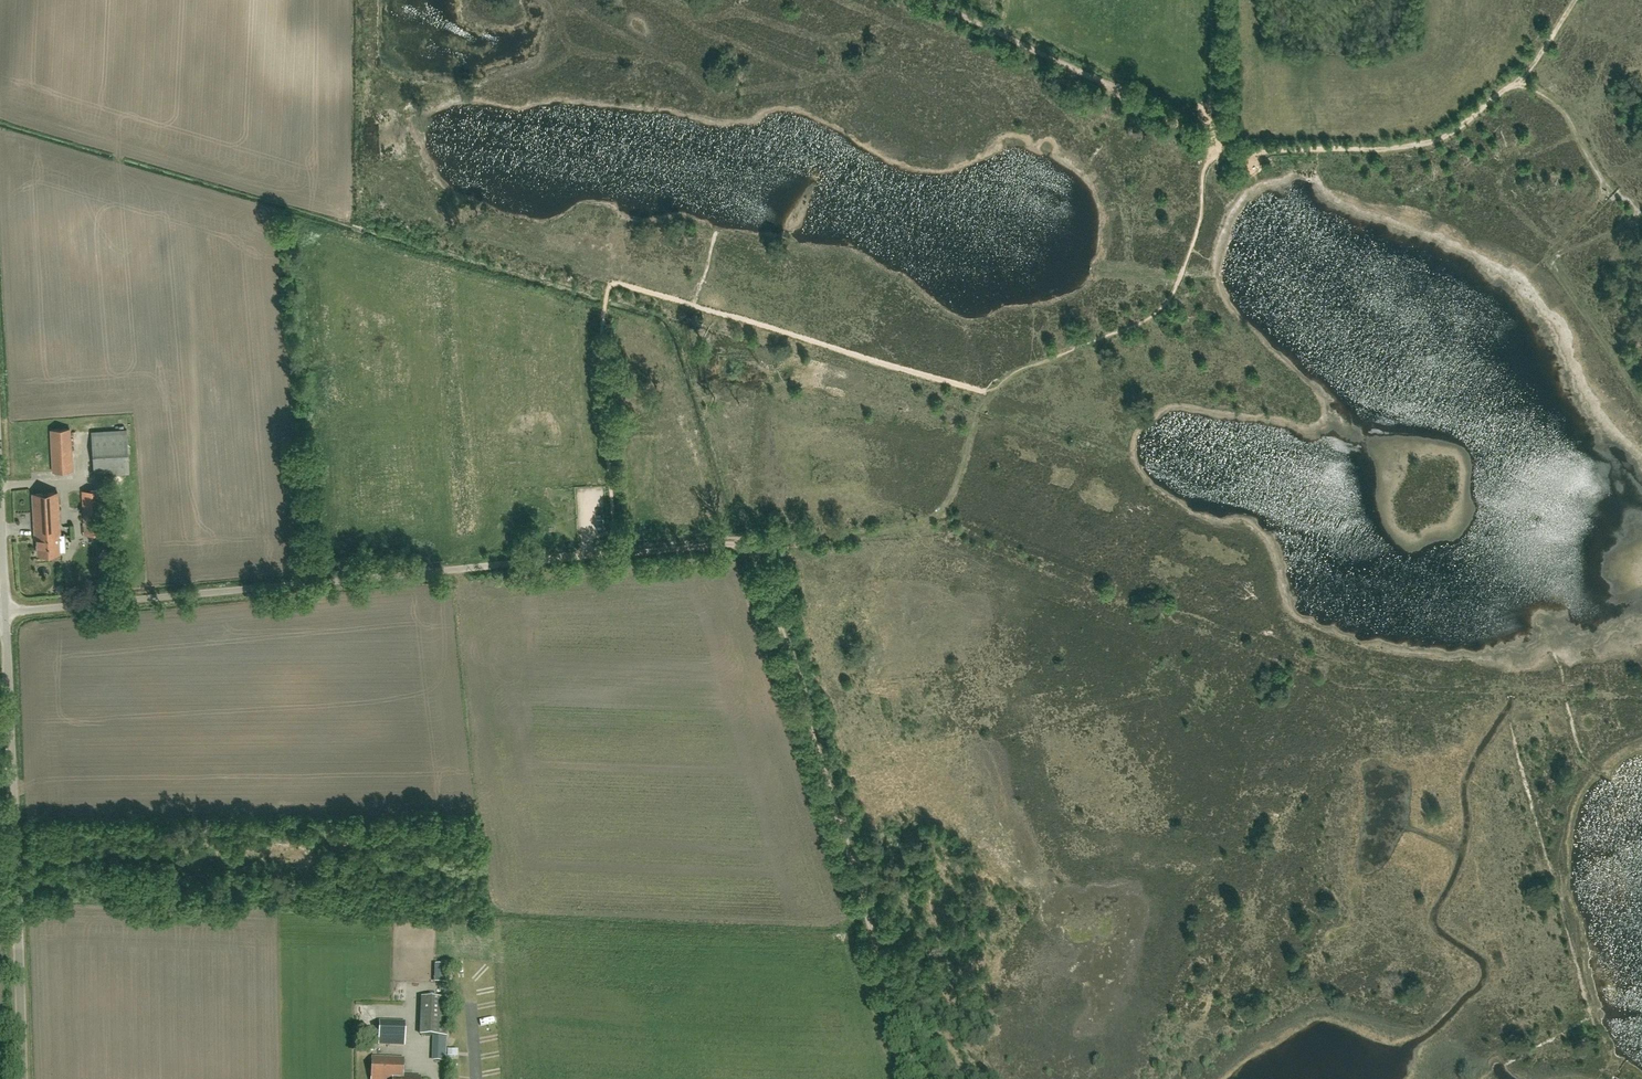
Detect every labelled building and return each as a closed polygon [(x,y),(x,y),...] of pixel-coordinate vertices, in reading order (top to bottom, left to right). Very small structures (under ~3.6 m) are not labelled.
[(51,429),(53,471),(72,470),(70,428),(51,429)] [(94,476),(129,474),(127,431),(92,433),(94,476)] [(103,533),(101,489),(82,491),(85,534),(103,533)] [(63,533),(60,533),(57,492),(32,493),(35,537),(37,537),(38,554),(59,552),(59,550),(64,550),(63,533)] [(98,554),(110,562),(116,553),(104,545),(98,554)] [(449,983),(449,964),(434,964),(434,983),(449,983)] [(447,1000),(423,999),(421,1037),(446,1038),(447,1000)] [(379,1022),(378,1047),(404,1048),(405,1023),(379,1022)] [(371,1078),(420,1078),(403,1078),(403,1059),(371,1058),(371,1078)]
